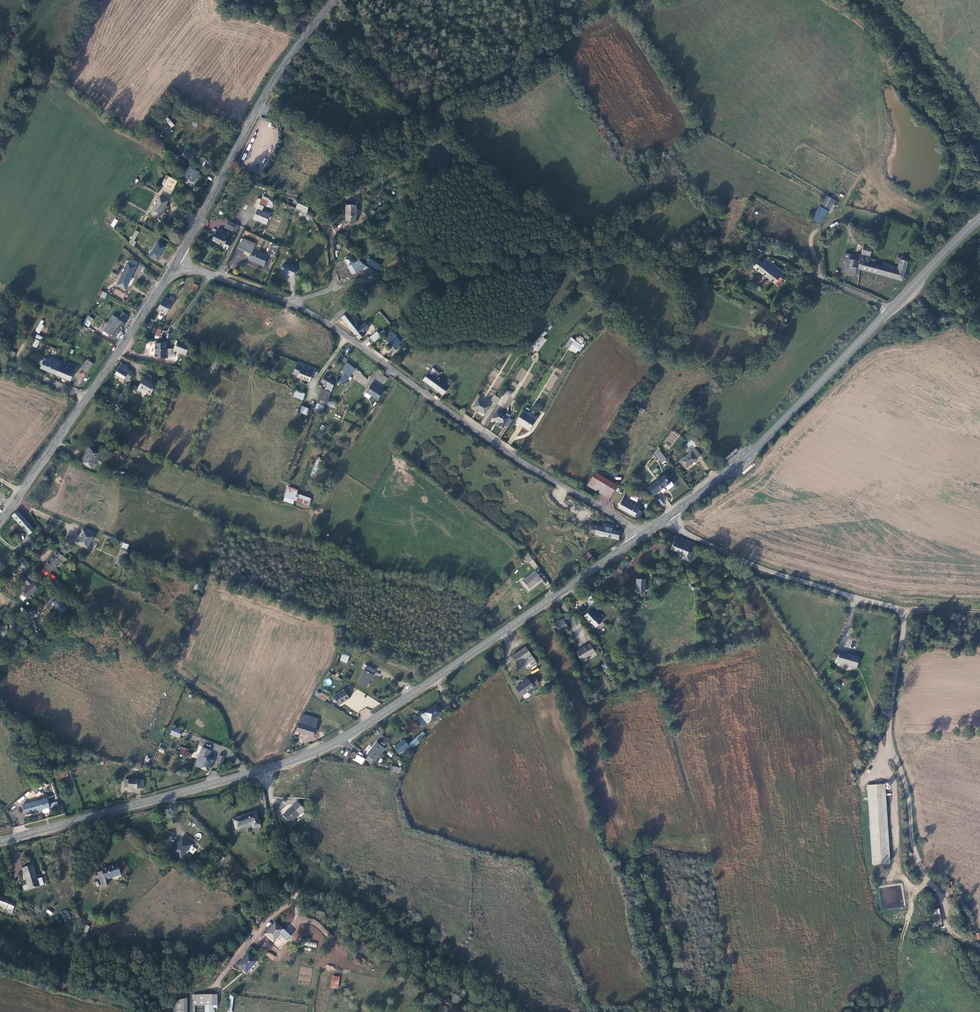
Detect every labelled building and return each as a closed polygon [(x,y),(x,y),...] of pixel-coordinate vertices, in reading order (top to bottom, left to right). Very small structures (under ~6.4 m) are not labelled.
[(168,117),(165,120),(171,128),(174,125),(168,117)] [(191,162),(198,151),(188,145),(181,156),(191,162)] [(197,174),(190,171),(184,181),(191,185),(197,174)] [(173,190),(177,180),(165,175),(161,185),(173,190)] [(158,219),(166,202),(159,198),(151,214),(158,219)] [(253,218),(267,224),(271,214),(262,211),(264,206),(260,204),(261,200),(258,198),(254,206),(258,207),(253,218)] [(308,212),(310,201),(300,199),(297,207),(308,212)] [(347,221),(356,222),(357,202),(353,202),(353,204),(347,204),(347,221)] [(228,224),(226,228),(233,231),(236,224),(228,220),(226,224),(228,224)] [(229,234),(217,229),(212,239),(216,241),(216,242),(223,246),(229,234)] [(138,232),(136,230),(128,242),(133,246),(136,242),(133,241),(138,232)] [(256,244),(243,238),(239,248),(251,254),(249,259),(264,265),(268,256),(253,250),(256,244)] [(272,242),(267,254),(274,257),(279,246),(272,242)] [(158,243),(150,255),(157,259),(165,247),(158,243)] [(902,280),(908,259),(901,257),(898,267),(883,263),(883,266),(869,262),(873,247),(864,245),(862,254),(859,253),(857,256),(850,255),(850,254),(845,253),(842,272),(860,275),(861,269),(902,280)] [(346,256),(351,265),(355,262),(350,254),(346,256)] [(130,258),(128,263),(136,266),(138,262),(130,258)] [(366,263),(377,271),(381,265),(369,258),(366,263)] [(764,260),(762,258),(759,260),(755,265),(754,267),(778,285),(783,278),(781,277),(785,273),(765,258),(764,260)] [(355,262),(351,265),(356,272),(362,269),(360,265),(358,266),(355,262)] [(128,263),(117,285),(124,288),(136,266),(128,263)] [(294,276),(297,268),(285,263),(281,271),(294,276)] [(168,299),(163,296),(155,308),(165,313),(173,298),(169,297),(168,299)] [(342,317),(348,325),(355,320),(352,316),(355,313),(352,310),(349,312),(342,317)] [(88,315),(83,323),(88,327),(93,319),(88,315)] [(118,319),(115,317),(111,324),(119,330),(124,322),(118,319)] [(159,325),(162,318),(155,317),(150,325),(155,327),(155,329),(158,329),(159,325)] [(40,320),(35,332),(40,333),(44,321),(40,320)] [(360,326),(355,320),(348,325),(353,332),(360,326)] [(117,338),(122,331),(119,330),(111,324),(106,332),(111,336),(115,338),(115,337),(117,338)] [(353,332),(358,337),(359,338),(365,333),(360,326),(353,332)] [(374,342),(381,336),(376,331),(369,337),(374,342)] [(540,334),(531,345),(538,350),(547,340),(540,334)] [(394,335),(388,341),(389,342),(388,344),(394,350),(396,349),(400,346),(399,345),(402,342),(394,335)] [(579,335),(576,340),(581,344),(584,338),(579,335)] [(400,350),(403,353),(413,345),(406,337),(403,339),(407,344),(400,350)] [(567,348),(577,354),(583,345),(574,340),(567,348)] [(174,351),(186,355),(189,346),(177,342),(174,351)] [(163,343),(154,344),(154,358),(167,358),(167,350),(164,350),(163,343)] [(40,367),(56,375),(61,361),(58,360),(58,359),(48,355),(45,361),(43,360),(40,367)] [(86,360),(81,368),(87,372),(93,363),(86,360)] [(213,360),(207,371),(214,375),(220,364),(213,360)] [(75,367),(64,362),(61,361),(56,375),(70,380),(75,367)] [(344,385),(348,379),(349,379),(356,368),(346,362),(341,371),(344,372),(339,381),(344,385)] [(316,376),(318,371),(303,364),(302,365),(296,363),(291,373),(309,382),(312,374),(316,376)] [(127,370),(119,366),(114,374),(123,379),(126,374),(125,374),(127,370)] [(429,373),(424,380),(444,395),(449,387),(437,379),(441,374),(433,369),(430,374),(429,373)] [(320,382),(332,389),(335,382),(324,376),(320,382)] [(154,386),(141,379),(137,388),(149,394),(154,386)] [(371,385),(366,394),(377,401),(383,392),(371,385)] [(295,390),(293,397),(303,400),(305,393),(295,390)] [(323,391),(319,400),(326,404),(330,394),(323,391)] [(509,395),(503,392),(500,397),(497,402),(503,406),(509,395)] [(491,399),(497,402),(500,397),(494,394),(491,399)] [(489,405),(479,398),(474,406),(479,409),(478,412),(483,415),(489,405)] [(317,403),(314,411),(322,414),(324,406),(317,403)] [(299,412),(307,415),(310,409),(302,406),(299,412)] [(497,410),(492,417),(500,422),(498,425),(502,427),(510,415),(506,413),(505,414),(497,410)] [(522,411),(516,420),(530,429),(536,420),(522,411)] [(690,453),(680,460),(686,467),(697,459),(697,458),(701,455),(693,444),(686,449),(690,453)] [(662,462),(666,459),(658,447),(654,452),(662,462)] [(81,462),(91,468),(98,454),(87,448),(85,451),(87,452),(81,462)] [(110,448),(106,454),(109,455),(110,454),(116,458),(119,453),(110,448)] [(316,457),(311,476),(317,478),(321,458),(316,457)] [(596,472),(588,485),(610,498),(617,485),(596,472)] [(655,482),(660,490),(665,486),(667,489),(668,489),(673,486),(673,484),(671,481),(669,483),(664,475),(655,482)] [(283,502),(293,505),(297,491),(287,489),(283,502)] [(625,496),(619,507),(638,518),(642,511),(638,508),(640,504),(625,496)] [(580,509),(568,502),(566,506),(576,511),(576,510),(578,511),(580,509)] [(34,531),(25,519),(18,511),(13,514),(12,516),(28,535),(34,531)] [(596,531),(592,530),(592,533),(617,539),(619,532),(612,530),(613,526),(605,524),(604,528),(597,526),(596,531)] [(83,532),(77,543),(87,548),(93,537),(83,532)] [(676,536),(671,549),(679,552),(687,555),(689,551),(692,542),(676,536)] [(56,551),(45,564),(52,571),(60,561),(62,563),(65,559),(56,551)] [(529,564),(533,561),(528,553),(527,551),(523,556),(529,564)] [(687,555),(679,552),(677,557),(689,561),(692,552),(689,551),(687,555)] [(586,560),(592,557),(589,552),(583,556),(586,560)] [(541,580),(535,572),(523,581),(528,589),(541,580)] [(30,582),(24,577),(21,580),(23,582),(27,586),(30,582)] [(22,591),(29,598),(38,588),(32,582),(22,591)] [(56,602),(53,608),(63,613),(66,607),(56,602)] [(594,607),(585,615),(591,622),(592,621),(596,626),(603,620),(599,616),(601,615),(594,607)] [(562,618),(554,623),(554,624),(553,625),(553,626),(553,627),(554,627),(554,628),(555,628),(557,627),(560,632),(568,627),(562,618)] [(578,653),(582,659),(595,651),(590,643),(586,645),(585,645),(582,647),(580,649),(581,651),(578,653)] [(533,659),(525,648),(512,656),(520,668),(533,659)] [(840,652),(837,662),(856,668),(859,657),(851,655),(850,656),(849,655),(848,654),(840,652)] [(339,660),(347,663),(350,656),(342,653),(339,660)] [(364,670),(358,681),(367,686),(373,674),(372,674),(374,670),(366,666),(364,670)] [(328,686),(332,682),(328,678),(324,683),(328,686)] [(528,679),(515,687),(521,696),(539,684),(534,678),(529,681),(528,679)] [(343,690),(333,697),(337,705),(349,698),(343,690)] [(436,705),(424,713),(426,717),(427,716),(430,720),(441,712),(436,705)] [(317,719),(302,715),(300,718),(316,723),(317,719)] [(300,718),(294,733),(297,734),(298,732),(312,736),(316,723),(300,718)] [(170,734),(180,738),(183,730),(173,726),(170,734)] [(413,748),(426,735),(423,731),(409,744),(413,748)] [(197,742),(189,738),(186,745),(193,749),(197,742)] [(394,747),(399,755),(409,748),(403,740),(394,747)] [(376,743),(367,755),(375,761),(384,749),(376,743)] [(190,758),(192,754),(188,752),(189,750),(181,746),(178,753),(190,758)] [(202,747),(200,752),(194,765),(208,771),(212,760),(206,758),(210,750),(202,747)] [(356,755),(354,761),(363,764),(365,758),(356,755)] [(143,782),(125,780),(125,788),(143,789),(143,782)] [(883,785),(868,785),(871,863),(887,863),(883,785)] [(38,797),(42,793),(36,787),(32,791),(38,797)] [(46,799),(23,806),(26,814),(49,808),(46,799)] [(303,810),(297,802),(282,816),(288,823),(303,810)] [(255,812),(233,819),(236,829),(251,825),(252,828),(260,826),(255,812)] [(191,845),(182,839),(173,851),(182,858),(191,845)] [(123,873),(120,862),(104,867),(105,869),(99,871),(104,885),(110,884),(108,878),(123,873)] [(32,865),(22,868),(28,890),(38,887),(32,865)] [(5,909),(8,903),(8,899),(0,896),(0,905),(1,905),(2,907),(5,909)] [(939,909),(930,910),(932,926),(942,925),(939,909)] [(64,921),(71,918),(67,910),(61,913),(64,921)] [(275,923),(265,934),(274,942),(284,930),(275,923)] [(273,961),(276,957),(269,952),(266,955),(273,961)] [(257,961),(249,954),(238,966),(247,973),(257,961)] [(338,988),(339,976),(332,976),(330,988),(338,988)] [(195,1006),(206,1007),(206,1011),(213,1011),(213,1006),(217,1006),(217,995),(193,995),(193,1011),(195,1011),(195,1006)] [(173,1001),(173,1011),(186,1011),(186,999),(179,1001),(173,1001)]
